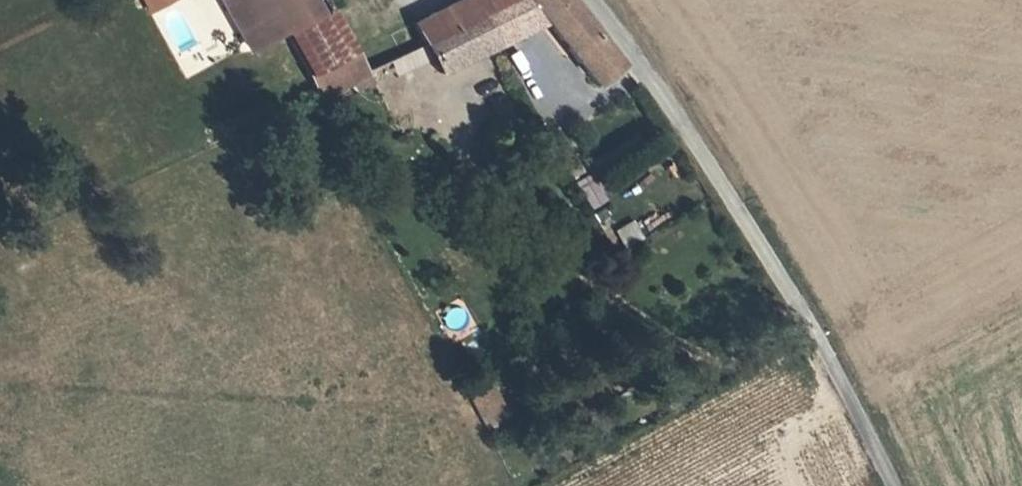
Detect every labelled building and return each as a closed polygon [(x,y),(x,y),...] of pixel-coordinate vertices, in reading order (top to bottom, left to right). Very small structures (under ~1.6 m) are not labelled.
[(169,0),(135,0),(144,17),(171,3),(169,0)] [(264,0),(216,0),(247,55),(284,35),(271,12),(264,0)] [(271,12),(296,0),(264,0),(271,12)] [(307,76),(344,59),(310,0),(296,0),(271,12),(284,35),(307,76)] [(412,27),(423,50),(478,26),(480,30),(525,10),(536,0),(471,0),(412,27)] [(525,10),(542,30),(594,96),(622,78),(561,0),(536,0),(525,10)] [(480,30),(493,52),(542,30),(525,10),(480,30)] [(478,26),(423,50),(439,85),(447,83),(443,74),(487,55),(474,32),(480,30),(478,26)] [(493,52),(480,30),(474,32),(487,55),(493,52)] [(313,86),(360,65),(354,54),(344,59),(307,76),(313,86)] [(318,96),(320,99),(366,79),(365,77),(360,65),(313,86),(318,96)] [(589,159),(611,190),(669,148),(647,117),(589,159)] [(593,172),(574,181),(589,211),(608,202),(593,172)] [(625,250),(644,239),(633,219),(613,230),(625,250)] [(486,429),(510,417),(494,385),(470,398),(486,429)]
